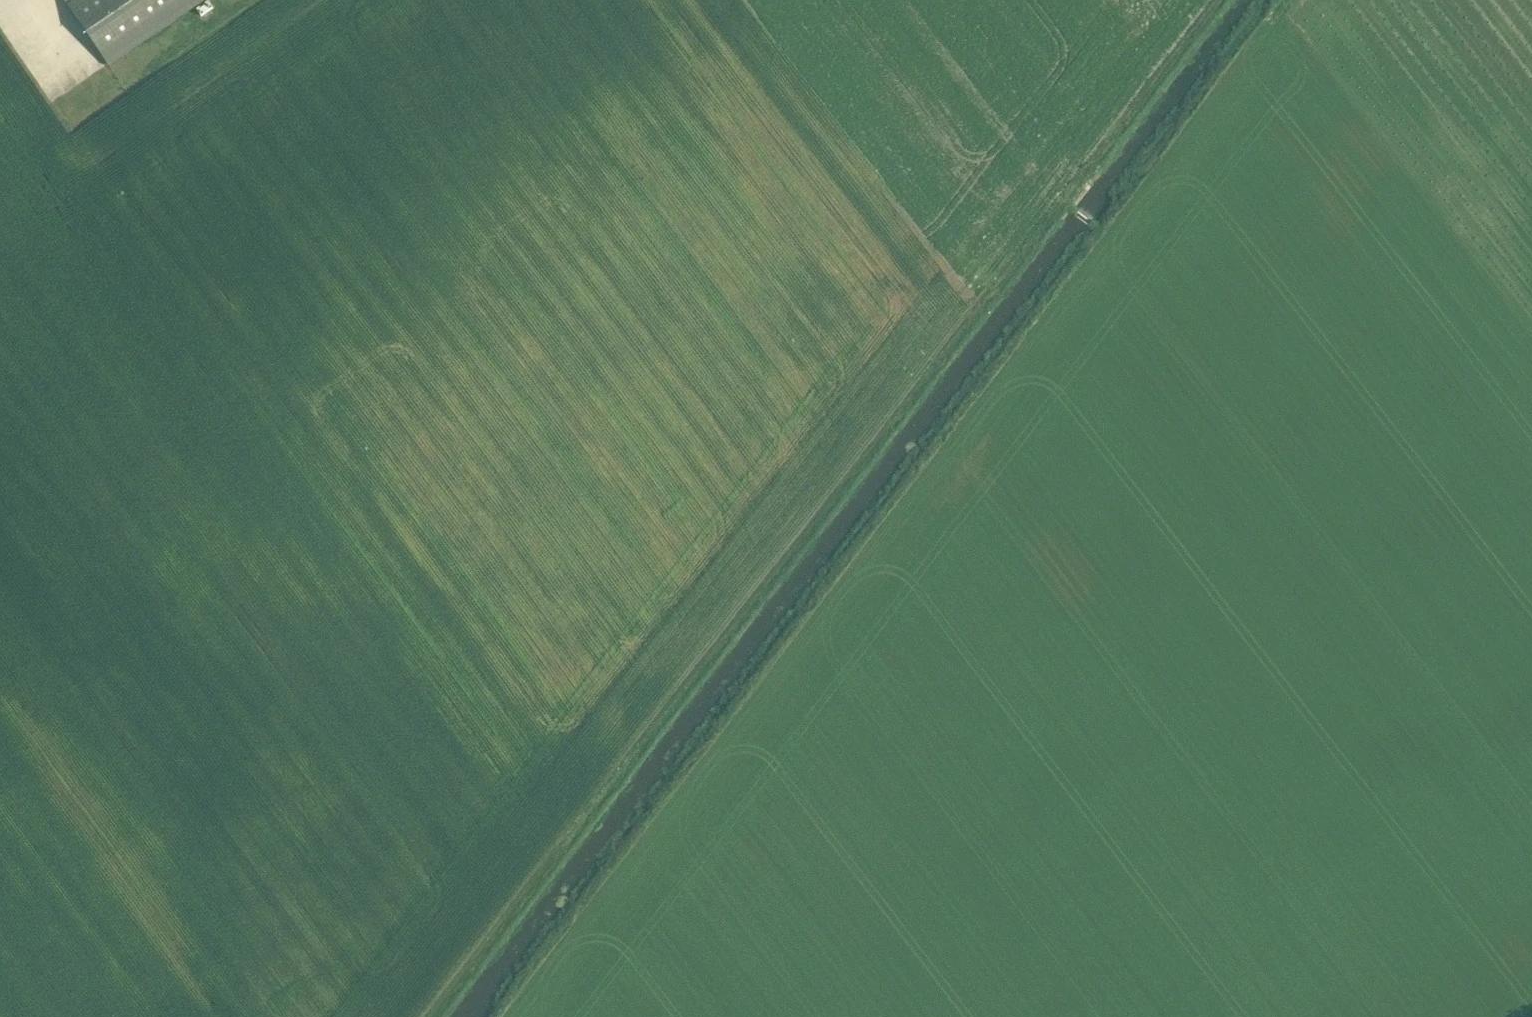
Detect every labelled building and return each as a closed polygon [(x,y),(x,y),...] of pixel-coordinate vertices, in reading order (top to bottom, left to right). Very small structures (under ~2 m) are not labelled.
[(66,3),(108,65),(203,0),(64,0),(66,3)]
